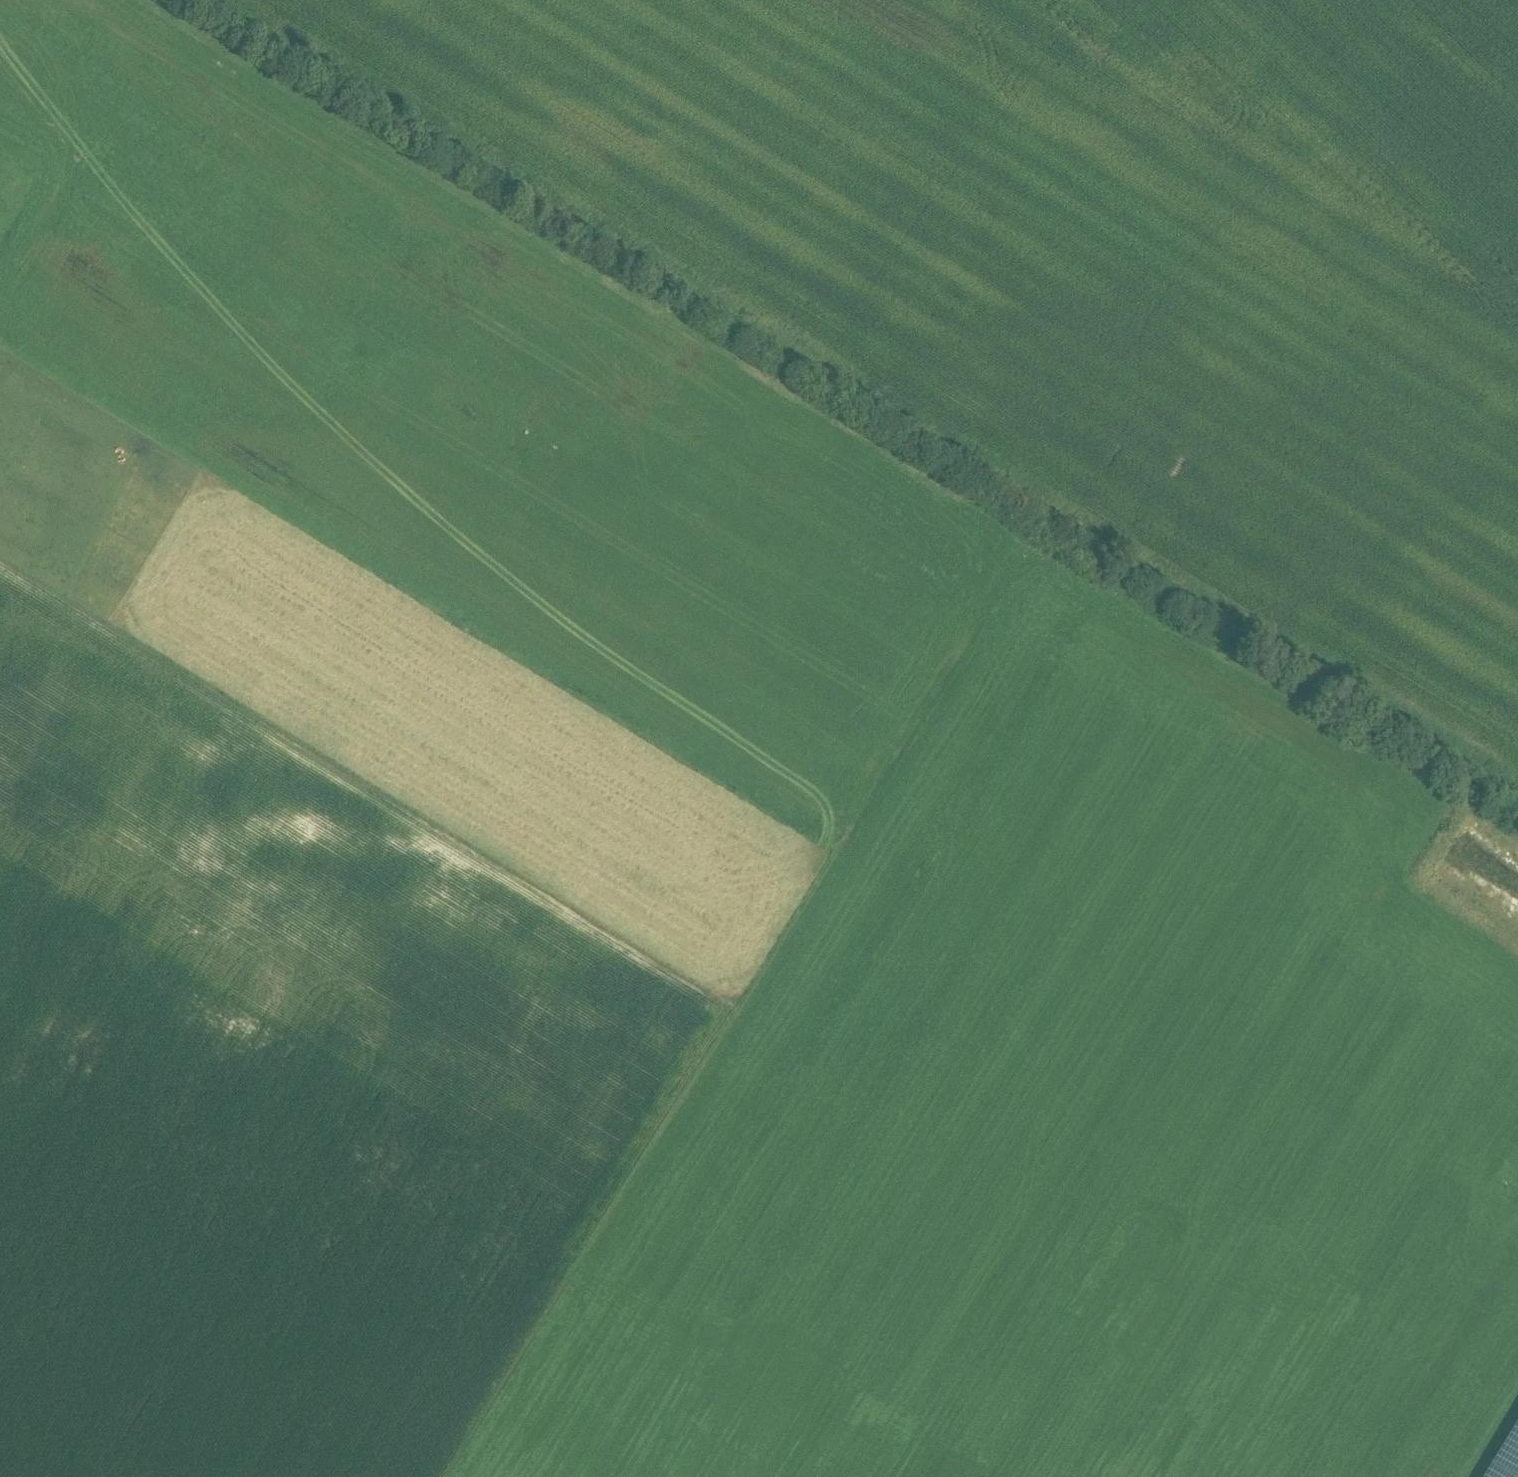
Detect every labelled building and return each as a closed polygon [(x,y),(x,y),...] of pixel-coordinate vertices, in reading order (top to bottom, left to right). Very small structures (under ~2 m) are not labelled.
[(1489,1476),(1517,1476),(1517,1430),(1489,1476)]
